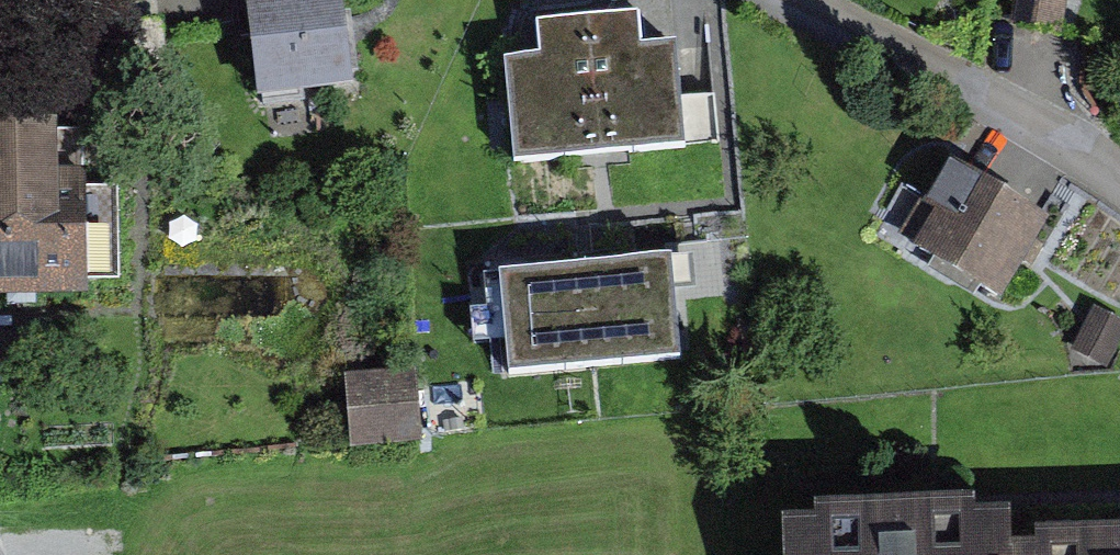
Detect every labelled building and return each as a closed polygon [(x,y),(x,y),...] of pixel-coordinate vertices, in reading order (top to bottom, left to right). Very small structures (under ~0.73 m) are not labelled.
[(265,106),(398,95),(391,0),(256,0),(265,106)] [(1071,0),(1019,0),(1017,10),(1066,22),(1071,0)] [(511,26),(510,127),(647,129),(648,28),(511,26)] [(0,128),(0,307),(113,312),(121,133),(0,128)] [(1067,242),(951,171),(904,246),(1021,318),(1067,242)] [(597,200),(475,198),(472,333),(595,335),(597,200)] [(1104,311),(1080,360),(1108,374),(1119,349),(1119,319),(1104,311)] [(425,376),(353,378),(355,446),(428,443),(425,376)] [(801,527),(802,554),(1032,554),(1031,515),(801,527)]
